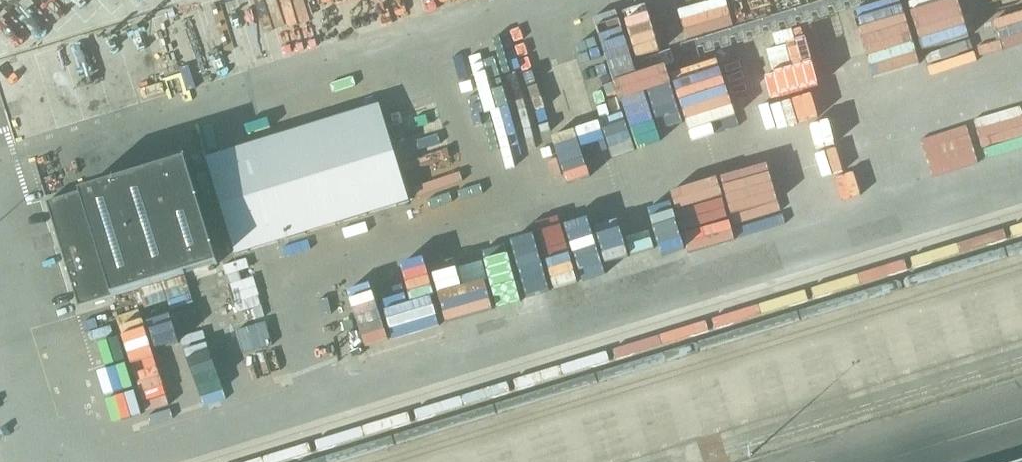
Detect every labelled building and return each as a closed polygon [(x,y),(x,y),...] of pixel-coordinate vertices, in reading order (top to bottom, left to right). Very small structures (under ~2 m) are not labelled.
[(408,197),(378,100),(204,153),(234,250),(408,197)] [(217,264),(185,159),(46,202),(78,306),(217,264)]
